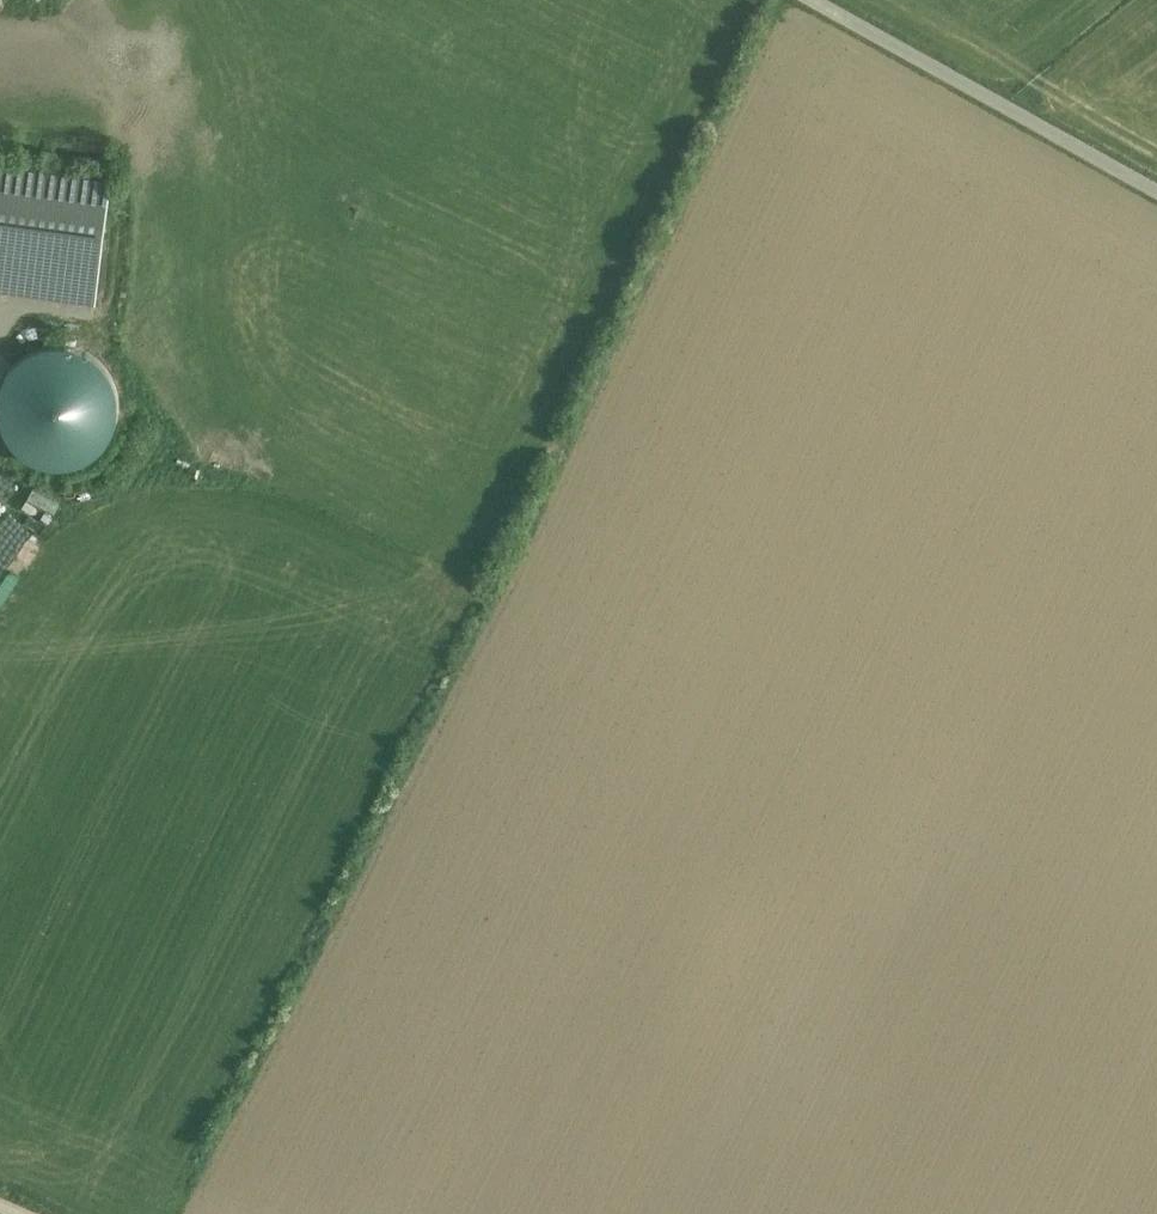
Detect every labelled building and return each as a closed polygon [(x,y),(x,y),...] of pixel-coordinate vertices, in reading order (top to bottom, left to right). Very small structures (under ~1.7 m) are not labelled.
[(0,170),(0,293),(97,306),(114,183),(0,170)] [(0,402),(0,418),(5,435),(17,452),(33,464),(53,470),(74,469),(93,462),(109,449),(119,431),(123,411),(121,391),(112,373),(98,359),(80,349),(59,347),(40,350),(22,360),(8,376),(0,395),(0,402)]
